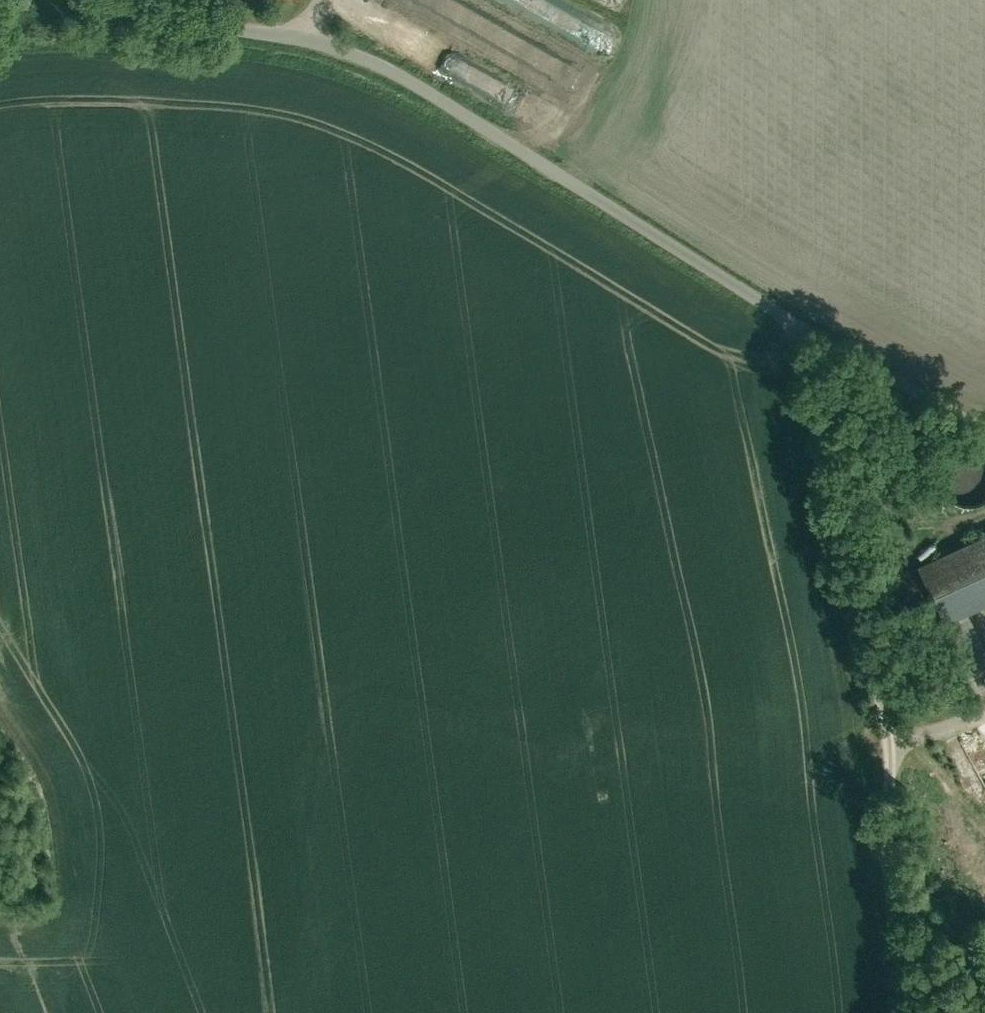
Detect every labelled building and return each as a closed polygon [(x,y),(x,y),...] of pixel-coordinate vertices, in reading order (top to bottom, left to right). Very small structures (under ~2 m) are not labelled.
[(955,553),(981,610),(984,609),(984,539),(955,553)]
